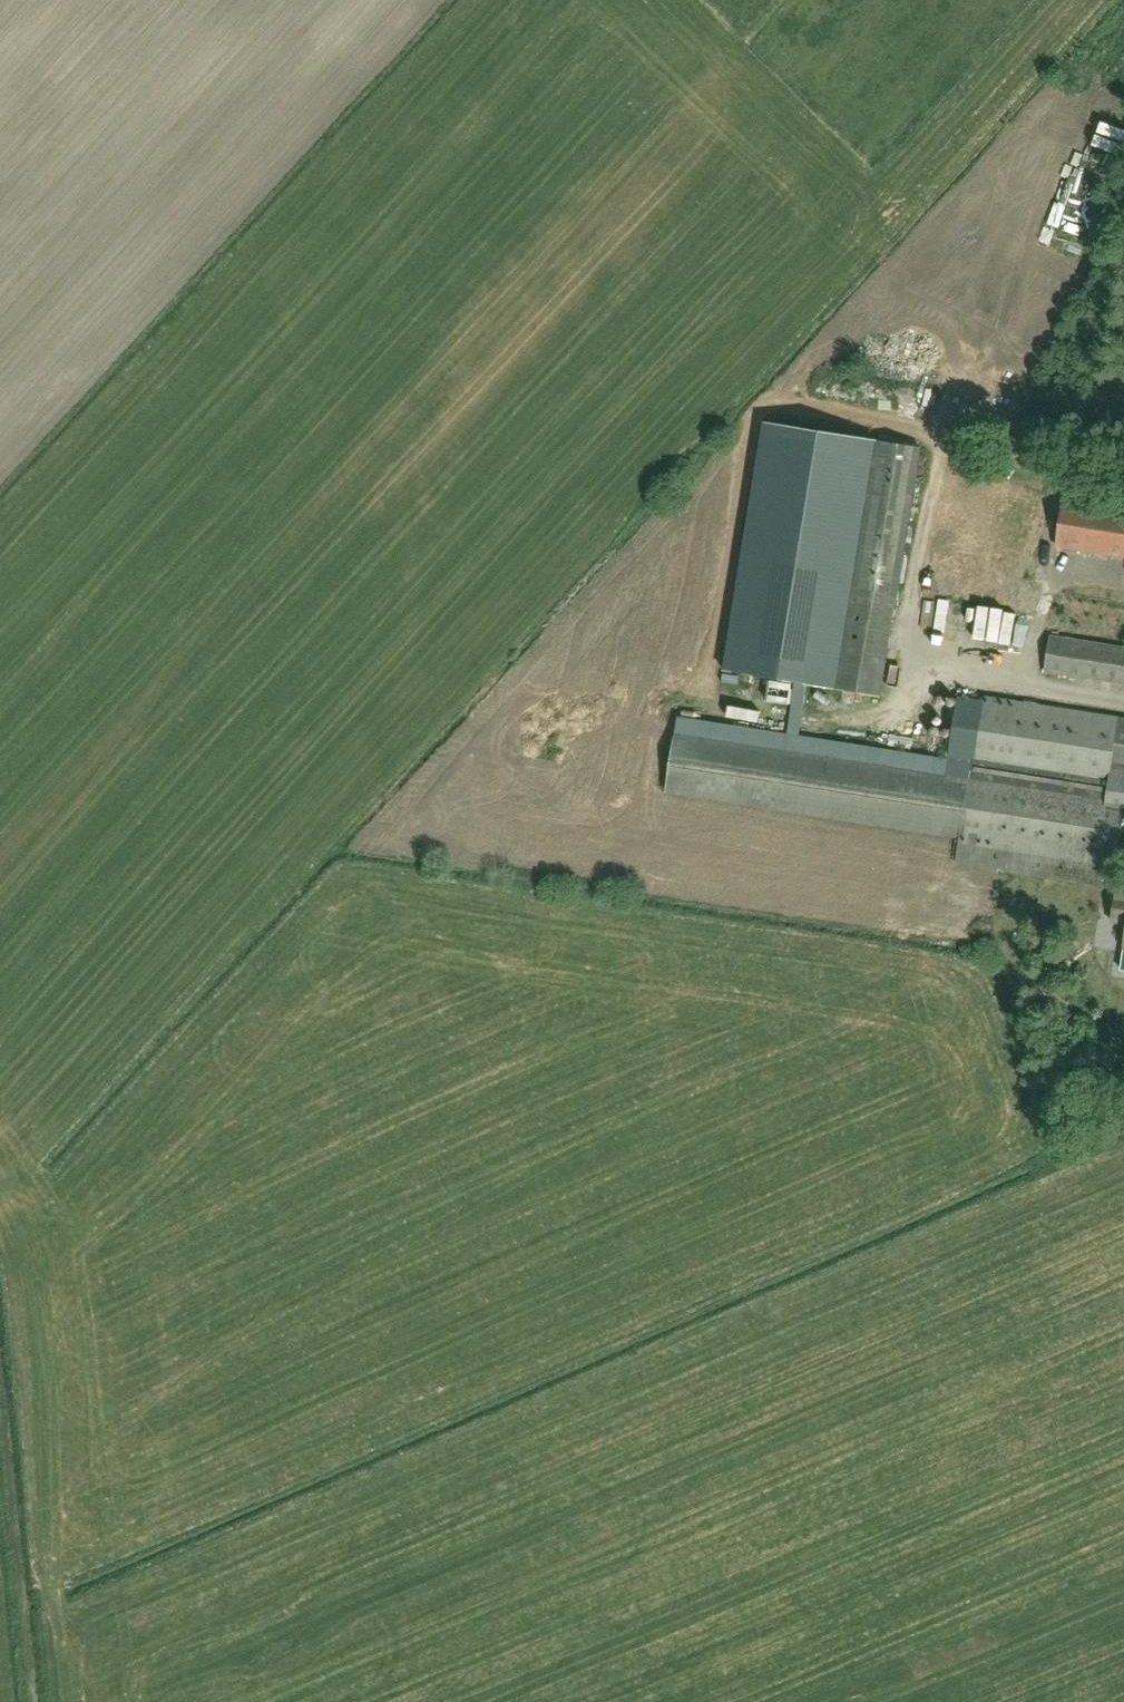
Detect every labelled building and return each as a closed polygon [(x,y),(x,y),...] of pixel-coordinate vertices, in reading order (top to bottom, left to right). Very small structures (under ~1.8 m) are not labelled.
[(882,699),(921,449),(765,425),(726,674),(882,699)] [(1064,504),(1057,545),(1123,555),(1123,507),(1066,498),(1064,504)] [(960,617),(959,630),(978,631),(979,619),(960,617)] [(1006,619),(1002,640),(1026,644),(1030,623),(1006,619)] [(1051,636),(1045,673),(1123,685),(1123,647),(1051,636)] [(983,698),(983,702),(958,698),(948,762),(679,723),(669,792),(969,839),(965,866),(1108,888),(1111,865),(1117,866),(1123,819),(1123,720),(983,698)] [(1117,894),(1113,920),(1123,922),(1123,895),(1117,894)]
